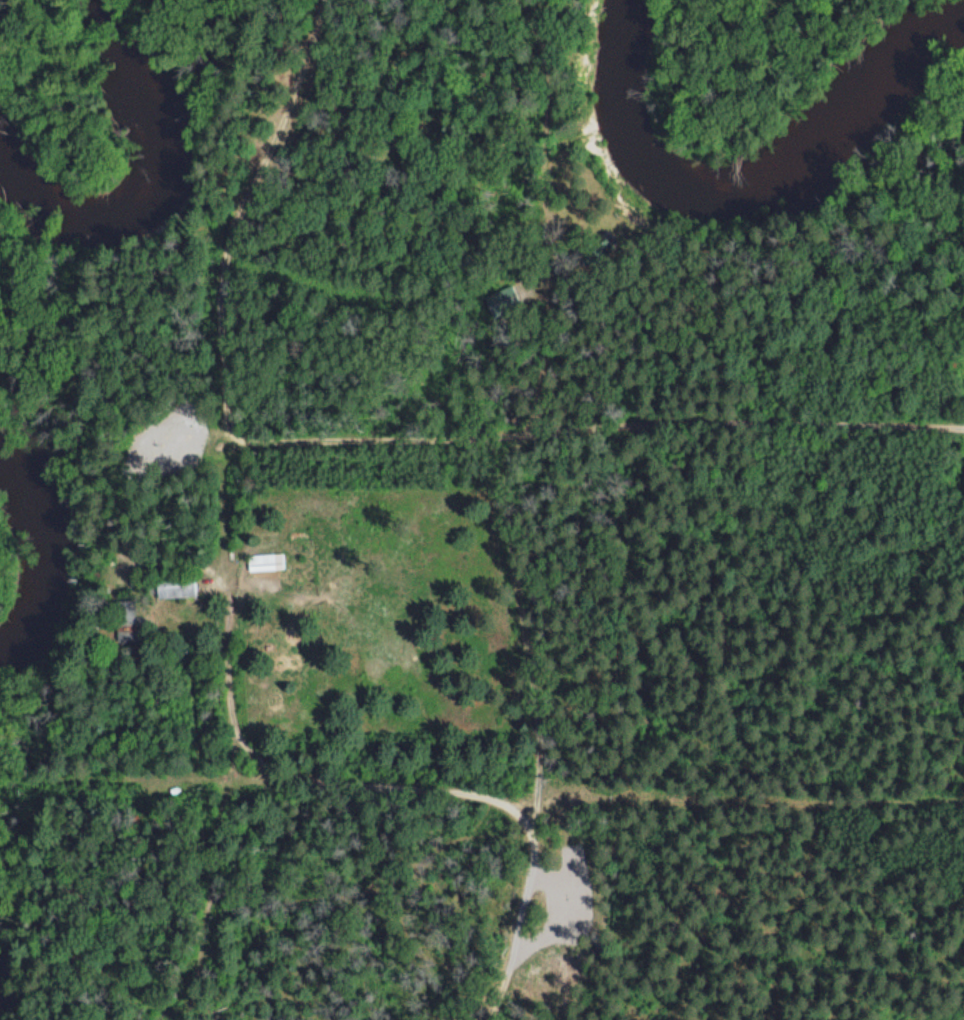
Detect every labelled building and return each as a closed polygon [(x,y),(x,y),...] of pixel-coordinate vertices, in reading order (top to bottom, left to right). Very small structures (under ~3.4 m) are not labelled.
[(483,295),(490,316),(519,306),(511,285),(483,295)] [(247,554),(247,570),(283,570),(283,554),(247,554)] [(155,574),(155,597),(195,597),(195,574),(155,574)] [(115,601),(115,642),(135,642),(135,601),(115,601)]
